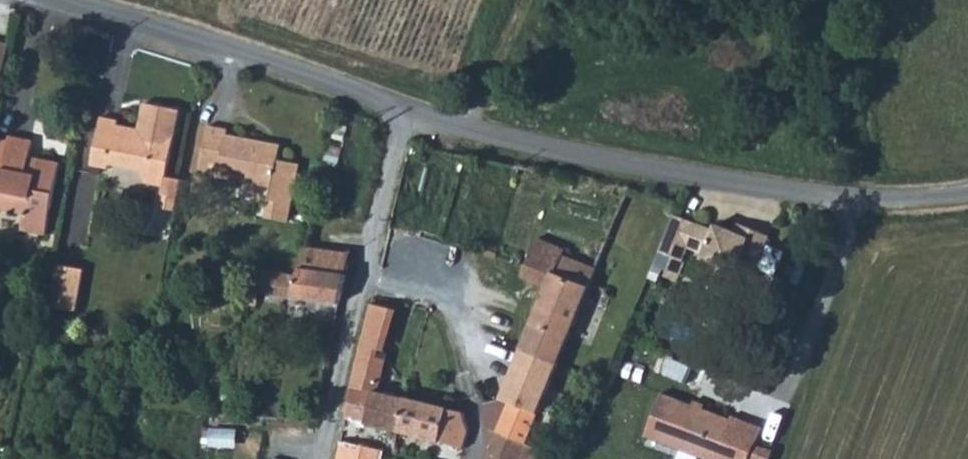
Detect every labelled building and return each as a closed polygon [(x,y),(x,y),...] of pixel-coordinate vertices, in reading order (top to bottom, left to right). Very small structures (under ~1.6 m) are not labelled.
[(119,112),(102,108),(93,156),(110,159),(111,155),(142,161),(148,174),(167,177),(182,102),(144,95),(138,120),(118,116),(119,112)] [(229,123),(230,119),(211,114),(200,158),(218,162),(217,164),(271,178),(268,192),(295,198),(305,158),(282,152),(286,138),(229,123)] [(8,125),(7,130),(3,154),(1,164),(0,164),(0,200),(23,205),(20,221),(45,226),(60,152),(29,146),(32,130),(8,125)] [(291,215),(295,198),(268,192),(264,209),(291,215)] [(749,227),(746,236),(731,230),(713,223),(710,229),(671,212),(656,249),(678,259),(684,245),(700,252),(699,254),(718,263),(715,271),(706,288),(738,301),(746,283),(766,233),(749,227)] [(746,236),(749,227),(734,221),(731,230),(746,236)] [(524,263),(521,271),(548,282),(557,266),(563,252),(565,246),(534,235),(524,263)] [(346,270),(351,250),(304,242),(299,263),(346,270)] [(590,279),(597,264),(563,252),(557,266),(548,282),(542,292),(580,307),(585,293),(599,299),(604,285),(590,279)] [(73,302),(81,261),(55,256),(47,297),(73,302)] [(251,271),(247,287),(285,292),(315,296),(339,299),(346,270),(299,263),(297,271),(264,266),(263,273),(251,271)] [(315,296),(285,292),(283,308),(313,311),(315,296)] [(540,297),(577,313),(580,307),(542,292),(540,297)] [(520,345),(558,360),(560,353),(577,313),(540,297),(520,345)] [(558,360),(520,345),(510,369),(547,384),(558,360)] [(574,367),(577,360),(560,353),(558,360),(574,367)] [(547,384),(546,389),(562,395),(574,367),(558,360),(547,384)] [(546,389),(547,384),(510,369),(499,395),(507,398),(496,428),(525,440),(546,389)] [(640,432),(711,458),(743,458),(749,444),(756,426),(727,414),(726,418),(696,407),(687,404),(656,392),(640,432)] [(399,428),(465,444),(473,411),(407,395),(399,428)] [(699,400),(690,397),(687,404),(696,407),(699,400)] [(545,447),(525,440),(496,428),(484,458),(540,458),(545,447)] [(383,445),(370,442),(341,436),(335,458),(380,458),(383,445)] [(743,458),(762,458),(765,450),(749,444),(743,458)]
